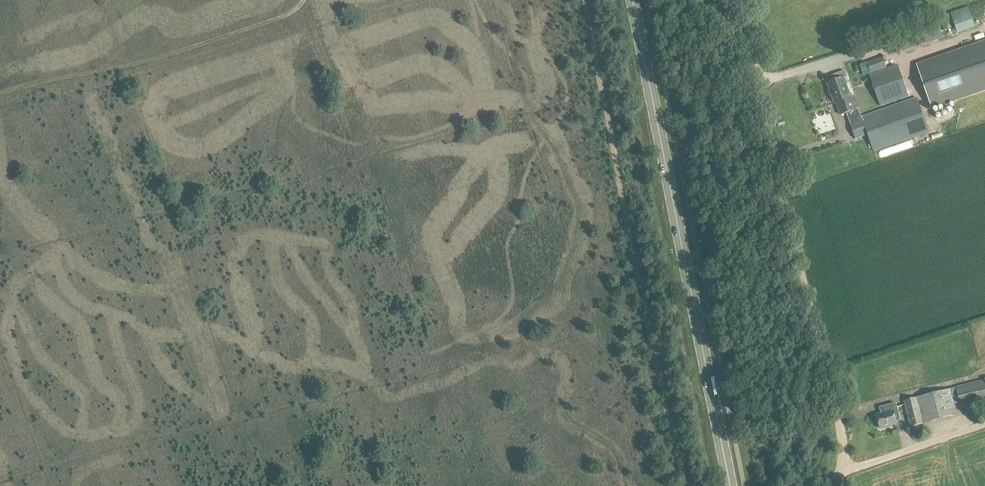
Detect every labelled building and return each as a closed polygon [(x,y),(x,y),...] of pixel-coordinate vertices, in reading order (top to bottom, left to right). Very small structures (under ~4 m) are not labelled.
[(938,22),(901,35),(906,50),(944,37),(938,22)] [(917,65),(933,110),(957,101),(959,101),(984,92),(984,42),(917,65)] [(883,57),(868,63),(871,73),(887,67),(883,57)] [(871,73),(869,74),(880,106),(909,96),(899,64),(887,67),(871,73)] [(836,81),(828,83),(835,103),(837,102),(841,114),(846,113),(853,110),(858,109),(857,107),(854,108),(850,98),(851,97),(844,79),(847,78),(845,71),(834,74),(836,81)] [(916,97),(861,117),(867,134),(868,138),(870,144),(872,150),(873,151),(929,132),(916,97)] [(857,122),(850,124),(855,138),(867,134),(861,117),(858,109),(853,110),(857,122)] [(955,387),(960,403),(961,407),(984,401),(984,379),(957,387),(955,387)] [(955,387),(951,388),(955,404),(960,403),(955,387)] [(951,388),(904,400),(911,426),(958,415),(955,404),(951,388)] [(882,413),(877,414),(881,428),(897,424),(896,420),(900,419),(896,403),(880,407),(882,413)]
